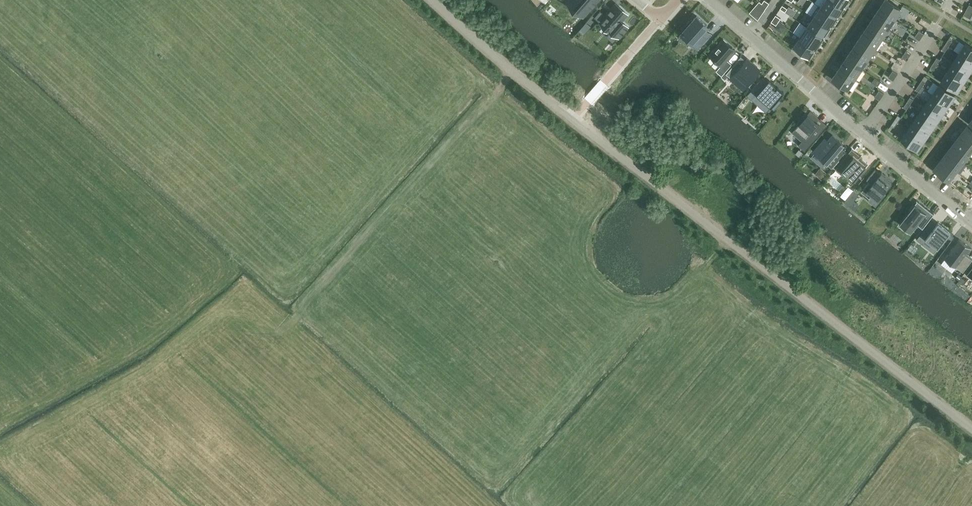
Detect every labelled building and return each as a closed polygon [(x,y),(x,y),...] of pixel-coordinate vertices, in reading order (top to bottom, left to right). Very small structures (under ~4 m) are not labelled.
[(832,0),(824,0),(820,6),(818,5),(836,18),(837,16),(838,14),(838,15),(843,8),(832,0)] [(894,18),(901,8),(889,0),(885,0),(879,8),(894,18)] [(832,25),(836,18),(818,5),(811,15),(830,28),(831,26),(830,26),(831,24),(832,25)] [(602,11),(590,25),(597,31),(603,24),(616,35),(623,27),(626,29),(632,21),(630,19),(631,18),(630,17),(631,15),(626,11),(624,12),(620,8),(615,13),(613,12),(609,17),(602,11)] [(872,18),(888,28),(894,18),(879,8),(872,18)] [(963,14),(970,19),(971,15),(971,13),(969,11),(966,9),(963,14)] [(707,36),(701,31),(703,29),(707,25),(696,15),(693,20),(691,19),(685,25),(687,26),(682,32),(678,37),(682,33),(692,41),(691,42),(697,48),(707,36)] [(830,28),(811,15),(813,17),(806,26),(823,38),(824,36),(825,34),(830,28)] [(866,28),(881,39),(888,28),(872,18),(866,28)] [(584,34),(591,26),(586,22),(579,30),(584,34)] [(818,44),(823,38),(806,26),(800,36),(816,47),(817,46),(818,44)] [(901,33),(908,36),(911,30),(904,27),(901,33)] [(859,38),(874,49),(881,39),(866,28),(859,38)] [(816,47),(800,36),(793,47),(799,51),(798,51),(802,54),(803,53),(809,57),(809,58),(814,50),(815,48),(815,49),(816,47)] [(852,48),(867,59),(874,49),(859,38),(852,48)] [(709,55),(721,65),(735,49),(724,39),(709,55)] [(971,61),(971,48),(965,43),(959,53),(971,61)] [(861,69),(867,59),(852,48),(845,59),(861,69)] [(879,58),(888,62),(890,58),(882,53),(879,58)] [(953,62),(968,72),(971,66),(971,61),(959,53),(953,62)] [(738,60),(726,73),(734,81),(737,77),(747,85),(748,84),(749,86),(756,78),(755,76),(758,72),(754,69),(755,67),(746,59),(742,64),(738,60)] [(861,69),(845,59),(839,69),(854,79),(861,69)] [(953,62),(947,71),(963,81),(968,72),(953,62)] [(721,76),(725,72),(719,67),(716,71),(721,76)] [(847,89),(854,79),(839,69),(832,79),(847,89)] [(963,81),(947,71),(941,81),(957,91),(963,81)] [(769,79),(767,81),(762,77),(746,95),(751,99),(756,94),(774,110),(782,101),(778,98),(784,92),(777,86),(775,88),(774,87),(776,85),(769,79)] [(932,93),(948,104),(954,95),(939,84),(932,93)] [(927,89),(922,86),(919,91),(923,94),(927,89)] [(932,93),(926,102),(941,113),(948,104),(932,93)] [(941,113),(926,102),(920,111),(935,122),(941,113)] [(824,128),(815,120),(818,117),(810,110),(792,132),(802,140),(798,145),(805,151),(824,128)] [(920,111),(914,120),(929,131),(935,122),(920,111)] [(929,131),(914,120),(908,129),(923,140),(929,131)] [(961,134),(971,143),(971,128),(968,125),(961,134)] [(923,140),(908,129),(901,138),(917,149),(923,140)] [(961,134),(954,143),(969,154),(971,150),(971,143),(961,134)] [(839,159),(833,155),(840,147),(843,144),(833,135),(827,141),(826,139),(825,139),(814,151),(832,167),(839,160),(839,159)] [(954,143),(947,151),(962,162),(969,154),(954,143)] [(852,148),(835,168),(835,169),(840,163),(844,167),(841,171),(852,180),(851,182),(851,183),(868,163),(860,156),(861,155),(860,155),(858,157),(851,151),(852,149),(852,148)] [(947,151),(941,160),(955,171),(962,162),(947,151)] [(955,171),(941,160),(934,169),(949,180),(955,171)] [(826,173),(820,168),(816,174),(821,179),(826,173)] [(869,181),(861,191),(869,198),(871,195),(879,202),(886,194),(884,192),(892,182),(885,177),(886,175),(882,172),(880,173),(875,169),(867,179),(869,181)] [(899,223),(900,224),(902,221),(912,229),(910,232),(928,209),(916,200),(917,201),(914,205),(913,205),(909,211),(899,223)] [(934,214),(930,211),(924,218),(928,222),(934,214)] [(950,232),(938,222),(935,226),(930,223),(931,221),(916,239),(917,240),(921,235),(937,248),(947,236),(949,233),(950,232)] [(944,258),(944,259),(956,268),(957,267),(963,272),(971,260),(971,259),(965,254),(970,248),(971,248),(959,239),(959,240),(945,258),(944,258)]
